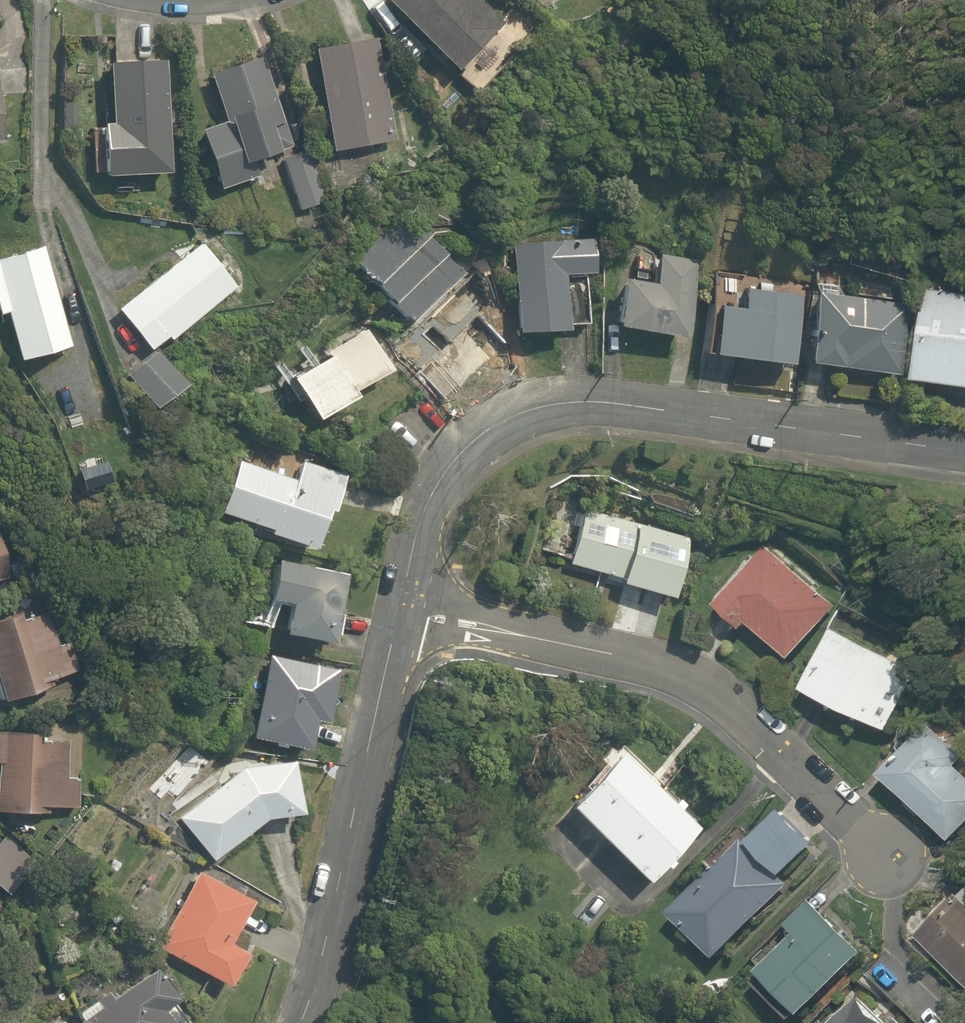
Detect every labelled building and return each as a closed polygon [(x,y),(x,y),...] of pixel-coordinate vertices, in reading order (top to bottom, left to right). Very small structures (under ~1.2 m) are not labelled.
[(392,6),(389,10),(483,100),(530,52),(476,0),(385,0),(392,6)] [(378,39),(317,52),(319,63),(307,66),(312,90),(322,88),(337,164),(401,152),(378,39)] [(261,60),(209,78),(214,91),(207,94),(213,112),(221,109),(227,128),(203,136),(226,202),(255,191),(250,177),(278,168),(291,147),(261,60)] [(108,127),(93,128),(96,169),(110,168),(111,174),(171,170),(165,63),(114,66),(117,118),(107,119),(108,127)] [(317,149),(285,160),(306,220),(338,209),(317,149)] [(405,320),(456,278),(410,223),(359,266),(405,320)] [(567,271),(591,269),(588,233),(508,240),(517,341),(573,336),(567,271)] [(62,368),(75,350),(45,248),(0,262),(0,300),(7,324),(14,322),(28,368),(46,372),(62,368)] [(154,359),(244,295),(215,254),(125,318),(134,331),(123,339),(139,360),(150,353),(154,359)] [(654,292),(622,291),(621,342),(690,344),(692,261),(655,260),(654,292)] [(935,285),(932,389),(964,390),(964,286),(935,285)] [(745,315),(712,312),(708,366),(795,372),(800,296),(746,292),(745,315)] [(909,301),(816,295),(811,372),(905,377),(909,301)] [(362,395),(396,375),(356,310),(277,358),(324,436),(370,408),(362,395)] [(235,458),(217,512),(272,531),(268,543),(321,561),(349,477),(287,456),(281,474),(235,458)] [(569,503),(558,561),(604,571),(602,583),(665,595),(679,525),(569,503)] [(21,573),(0,506),(0,580),(21,573)] [(747,630),(773,657),(832,600),(767,532),(705,592),(744,633),(747,630)] [(275,567),(268,606),(295,611),(290,641),(338,649),(350,580),(275,567)] [(56,700),(51,683),(87,674),(79,641),(61,645),(52,612),(0,625),(0,690),(6,713),(56,700)] [(912,670),(825,623),(792,683),(879,730),(912,670)] [(248,745),(314,758),(320,724),(334,726),(344,671),(265,656),(248,745)] [(877,777),(942,834),(964,807),(964,756),(926,721),(877,777)] [(694,822),(611,737),(549,797),(632,882),(694,822)] [(1,773),(0,816),(0,821),(79,823),(80,788),(71,788),(72,746),(0,745),(0,773),(1,773)] [(240,771),(179,813),(214,865),(270,827),(310,824),(300,766),(240,771)] [(708,955),(788,882),(777,870),(809,842),(774,803),(739,834),(756,854),(679,924),(708,955)] [(0,861),(0,889),(15,901),(41,866),(13,844),(0,861)] [(906,932),(964,989),(964,870),(906,932)] [(232,950),(254,902),(193,875),(157,956),(235,991),(250,958),(232,950)] [(802,895),(774,923),(781,930),(748,962),(792,1006),(852,946),(802,895)] [(92,1007),(97,1017),(86,1022),(177,1022),(172,1013),(183,1007),(161,968),(92,1007)] [(882,1009),(877,1015),(851,990),(819,1022),(896,1022),(882,1009)]
